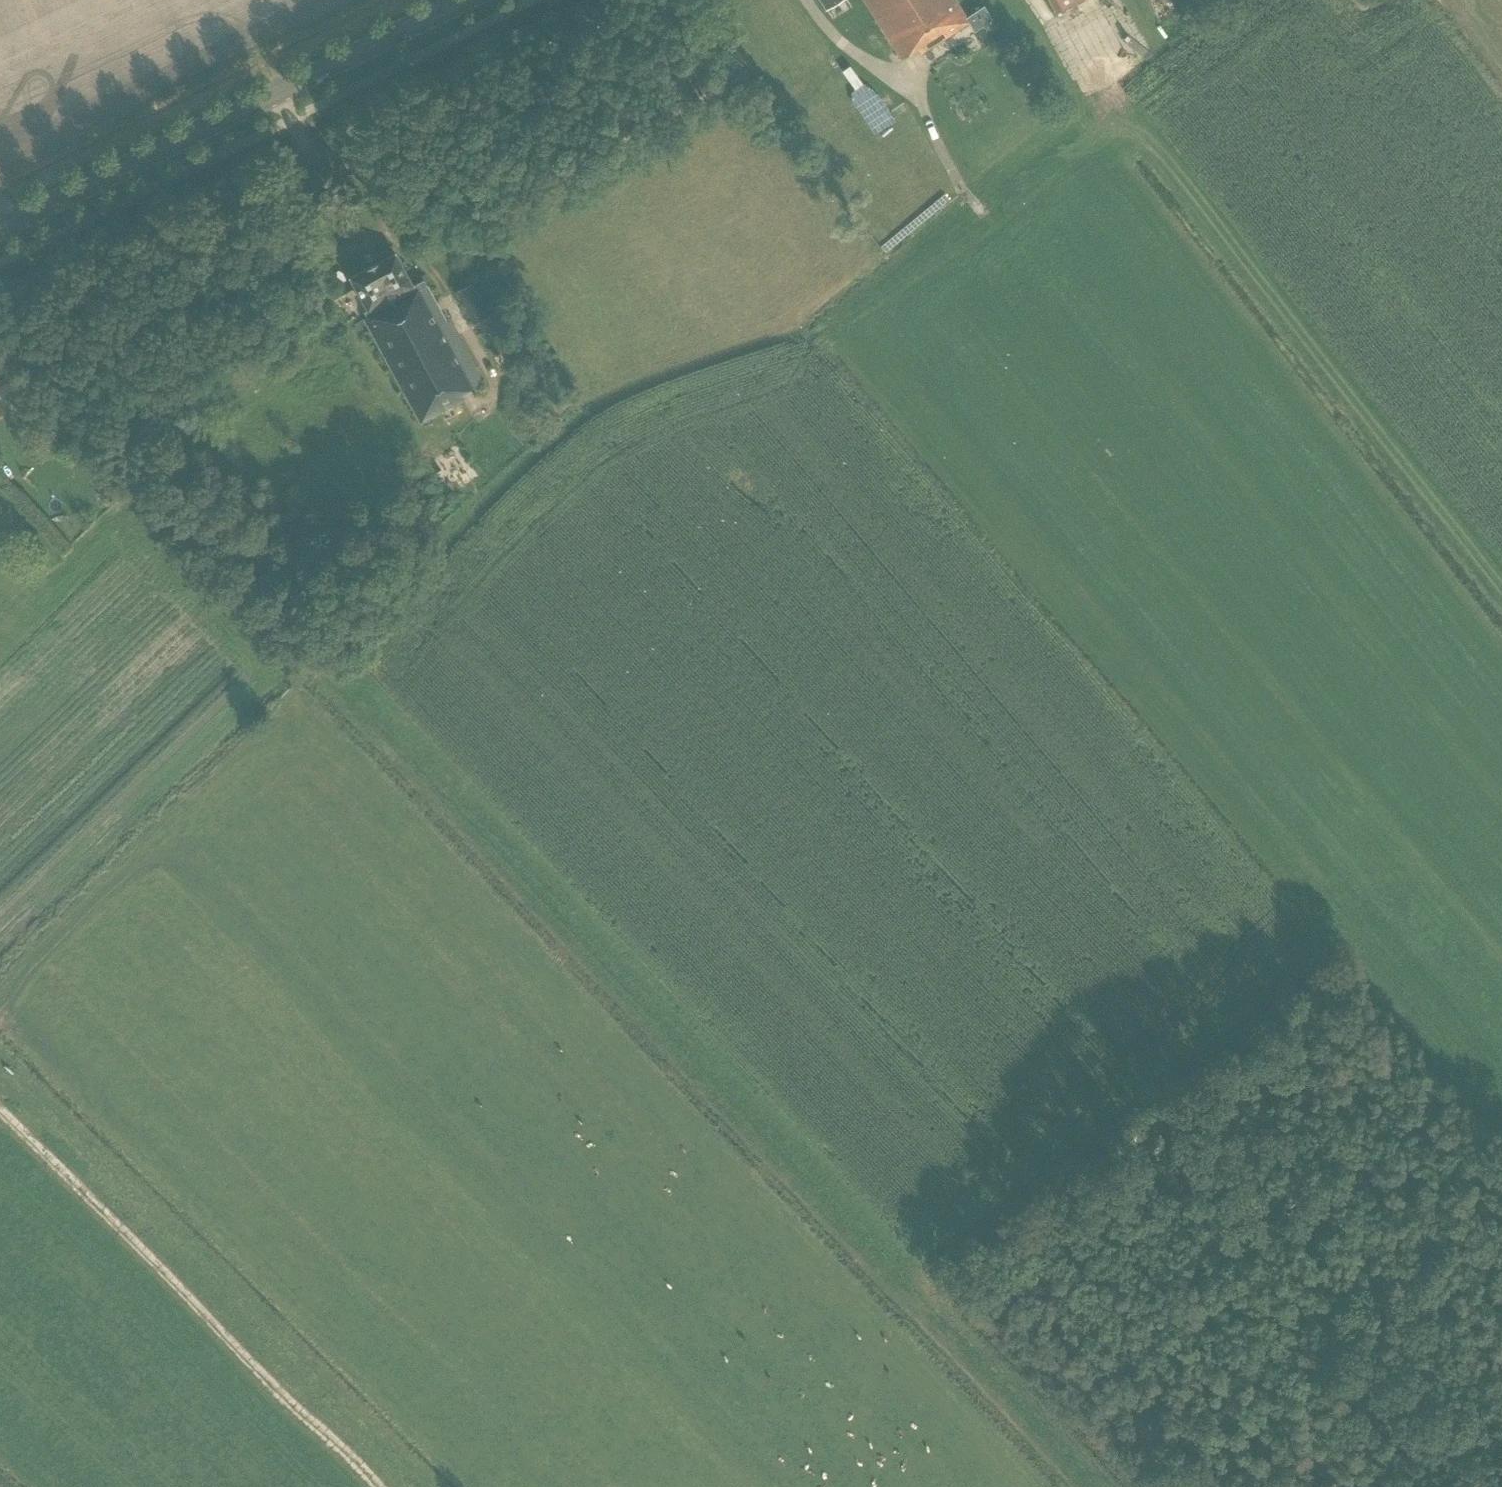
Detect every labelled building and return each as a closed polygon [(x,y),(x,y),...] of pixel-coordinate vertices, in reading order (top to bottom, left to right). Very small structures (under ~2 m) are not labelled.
[(828,9),(843,0),(822,0),(828,9)] [(968,17),(957,0),(866,0),(903,59),(919,48),(922,52),(969,22),(975,31),(994,19),(985,6),(968,17)] [(1057,12),(1080,0),(1050,0),(1057,12)] [(1078,57),(1064,67),(1076,82),(1090,72),(1078,57)] [(1080,86),(1090,99),(1105,87),(1095,75),(1080,86)] [(1170,96),(1177,85),(1160,75),(1154,85),(1170,96)] [(874,93),(871,88),(868,86),(864,85),(860,85),(857,87),(854,89),(853,92),(852,96),(853,99),(857,105),(858,104),(860,108),(862,107),(873,125),(889,114),(875,93),(874,93)] [(449,321),(448,322),(425,280),(414,286),(396,253),(379,263),(378,262),(368,268),(351,278),(368,310),(365,312),(368,317),(365,319),(421,423),(464,400),(461,395),(483,383),(449,321)]
